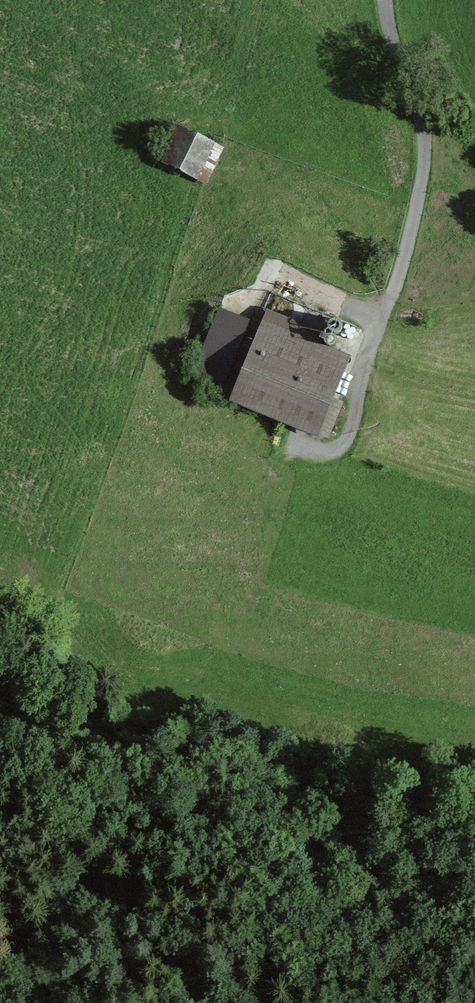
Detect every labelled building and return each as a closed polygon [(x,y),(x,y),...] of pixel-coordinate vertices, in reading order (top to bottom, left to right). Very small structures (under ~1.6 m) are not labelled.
[(208,184),(225,147),(177,124),(160,161),(208,184)] [(222,390),(251,320),(218,307),(190,377),(222,390)] [(329,438),(343,402),(334,399),(351,355),(321,343),(325,332),(266,310),(229,403),(319,437),(320,435),(329,438)] [(342,328),(343,325),(342,322),(340,320),(338,318),(335,318),(332,318),(329,320),(328,323),(327,326),(328,329),(329,331),(332,333),(335,333),(338,333),(340,331),(342,328)] [(336,341),(336,339),(336,337),(335,335),(333,333),(330,333),(328,333),(326,335),(324,337),(324,339),(324,341),(326,344),(328,345),(330,345),(333,345),(335,344),(336,341)]
